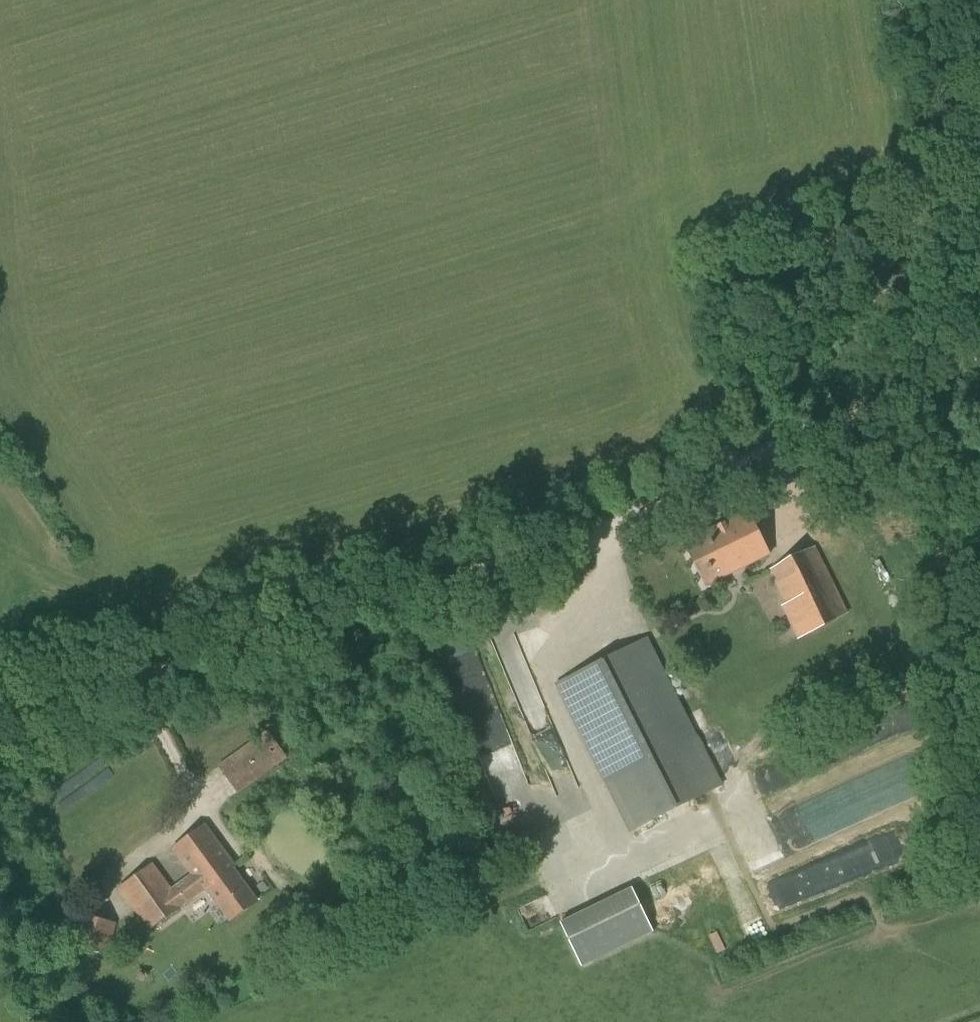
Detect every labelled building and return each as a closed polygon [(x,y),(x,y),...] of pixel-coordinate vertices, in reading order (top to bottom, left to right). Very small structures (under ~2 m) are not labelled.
[(686,544),(707,586),(770,554),(749,512),(686,544)] [(770,571),(782,595),(786,603),(782,605),(799,637),(847,613),(815,549),(770,571)] [(722,784),(699,739),(648,637),(556,684),(607,784),(628,826),(722,784)] [(502,644),(507,663),(522,659),(518,640),(502,644)] [(268,731),(219,768),(239,793),(287,757),(268,731)] [(85,771),(55,790),(65,807),(116,776),(110,767),(90,779),(85,771)] [(748,828),(759,854),(865,811),(854,785),(748,828)] [(117,888),(149,932),(181,908),(181,909),(206,890),(230,923),(258,902),(235,869),(237,868),(205,825),(172,849),(190,874),(171,888),(152,862),(117,888)] [(573,964),(649,938),(633,890),(557,916),(573,964)] [(73,945),(78,947),(71,959),(104,967),(109,951),(111,951),(118,922),(80,914),(73,945)]
